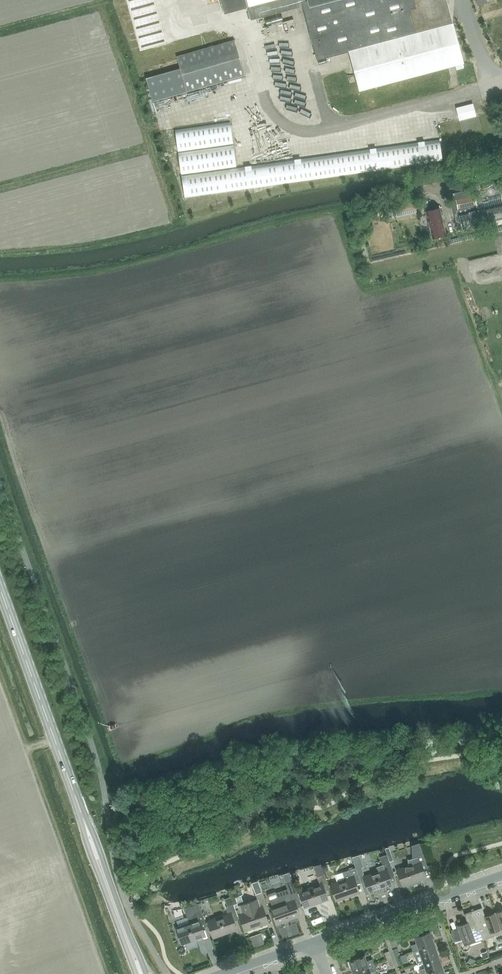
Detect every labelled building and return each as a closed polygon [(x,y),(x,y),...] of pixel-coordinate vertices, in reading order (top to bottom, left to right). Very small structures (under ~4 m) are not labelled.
[(224,13),(248,7),(246,0),(221,0),(224,13)] [(446,0),(246,0),(248,7),(251,20),(303,6),(317,59),(348,51),(359,91),(463,63),(446,0)] [(153,101),(245,75),(235,40),(177,57),(180,69),(146,79),(153,101)] [(472,103),(456,108),(459,120),(475,116),(472,103)] [(439,140),(237,168),(230,122),(175,130),(184,198),(442,162),(439,140)] [(454,214),(457,228),(501,219),(501,204),(477,209),(473,190),(473,189),(455,193),(459,213),(454,214)] [(386,203),(377,205),(380,214),(389,212),(386,203)] [(395,205),(388,206),(390,217),(397,216),(395,205)] [(424,212),(431,239),(446,235),(439,208),(424,212)] [(408,864),(399,867),(400,871),(405,886),(424,879),(421,868),(427,866),(423,855),(422,852),(419,843),(412,845),(412,858),(408,859),(408,864)] [(371,893),(391,886),(387,876),(394,873),(388,857),(381,859),(383,864),(376,866),(378,871),(365,875),(371,893)] [(338,900),(357,893),(354,883),(361,881),(358,875),(357,870),(356,869),(356,868),(342,872),(344,879),(332,883),(333,886),(338,900)] [(307,907),(326,900),(323,890),(329,888),(325,876),(324,874),(317,876),(320,883),(301,889),(302,893),(307,907)] [(270,894),(269,895),(270,899),(272,899),(272,902),(271,902),(279,923),(298,916),(294,906),(301,904),(296,890),(291,877),(284,879),(288,889),(276,893),(275,892),(270,894)] [(247,930),(266,923),(263,915),(270,912),(269,911),(263,894),(263,892),(256,894),(257,896),(257,899),(238,905),(241,912),(247,930)] [(230,897),(225,899),(228,906),(233,904),(230,897)] [(184,944),(203,937),(200,928),(207,926),(200,904),(185,908),(189,922),(178,926),(184,944)] [(216,937),(235,931),(232,922),(238,919),(233,904),(228,906),(226,907),(228,912),(209,919),(216,937)] [(495,912),(485,916),(482,908),(474,911),(484,939),(501,933),(501,932),(495,912)] [(465,946),(484,939),(474,911),(465,914),(468,922),(458,926),(465,946)] [(417,943),(411,945),(413,951),(414,953),(435,945),(430,931),(414,937),(417,943)] [(261,933),(251,937),(254,947),(264,943),(261,933)] [(439,957),(435,945),(414,953),(418,964),(424,962),(439,957)] [(366,961),(364,955),(349,960),(353,972),(369,967),(375,965),(372,959),(366,961)] [(419,970),(421,973),(423,973),(427,973),(428,973),(443,969),(439,957),(424,962),(425,968),(419,970)] [(370,972),(376,970),(375,965),(369,967),(353,972),(354,973),(371,973),(370,972)]
